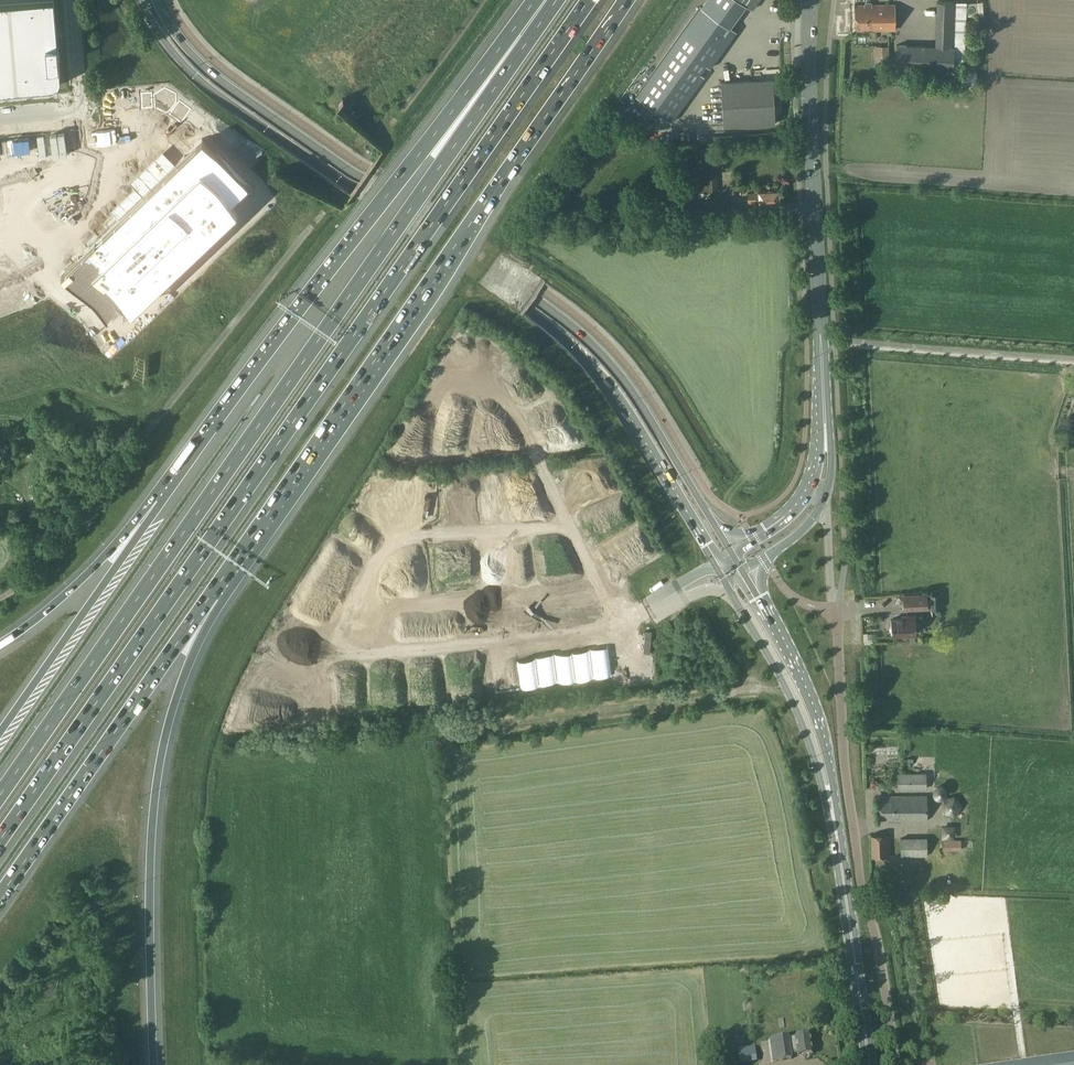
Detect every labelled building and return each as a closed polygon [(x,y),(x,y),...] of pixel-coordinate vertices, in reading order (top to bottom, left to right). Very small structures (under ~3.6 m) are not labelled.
[(0,3),(0,92),(49,88),(51,88),(52,88),(53,87),(54,86),(56,86),(57,85),(57,84),(58,83),(59,81),(59,80),(59,79),(60,78),(60,76),(54,0),(39,0),(0,3)] [(636,95),(672,121),(704,76),(700,73),(706,64),(710,68),(736,31),(715,16),(721,7),(712,0),(706,0),(701,6),(700,5),(636,95)] [(731,11),(739,0),(716,0),(731,11)] [(746,4),(752,8),(758,0),(741,0),(746,4)] [(935,45),(897,44),(896,72),(953,74),(956,1),(936,0),(935,45)] [(894,4),(855,5),(855,30),(895,29),(894,4)] [(737,28),(747,15),(738,8),(728,21),(737,28)] [(876,60),(889,59),(889,45),(875,46),(876,60)] [(773,77),(721,81),(723,125),(775,122),(773,77)] [(142,109),(153,108),(152,92),(141,93),(142,109)] [(143,196),(64,276),(111,323),(135,299),(141,305),(255,191),(201,138),(152,188),(141,177),(132,185),(143,196)] [(756,201),(759,200),(759,201),(779,200),(778,187),(759,188),(759,192),(747,192),(748,207),(756,207),(756,201)] [(580,214),(561,215),(562,226),(581,225),(580,214)] [(927,593),(904,595),(905,610),(928,608),(928,606),(932,606),(933,609),(940,609),(939,593),(932,594),(932,597),(927,597),(927,593)] [(892,633),(910,633),(916,633),(916,615),(914,616),(910,616),(910,615),(902,615),(902,618),(891,618),(892,633)] [(652,632),(645,631),(643,652),(650,653),(652,632)] [(897,773),(898,789),(927,788),(927,772),(897,773)] [(945,792),(945,791),(945,789),(943,787),(942,786),(939,786),(937,786),(936,787),(934,790),(934,792),(935,794),(937,796),(939,796),(941,796),(942,796),(944,794),(945,792)] [(927,819),(927,796),(879,796),(879,820),(927,819)] [(961,840),(955,840),(955,826),(943,826),(944,840),(942,840),(943,850),(961,850),(961,840)] [(889,834),(871,834),(872,856),(890,856),(889,834)] [(927,837),(901,838),(901,856),(927,856),(927,837)] [(788,1036),(770,1038),(773,1061),(792,1058),(791,1051),(797,1050),(798,1055),(812,1053),(809,1035),(795,1037),(788,1038),(788,1036)] [(1015,1064),(1073,1064),(1073,1057),(1015,1064)]
